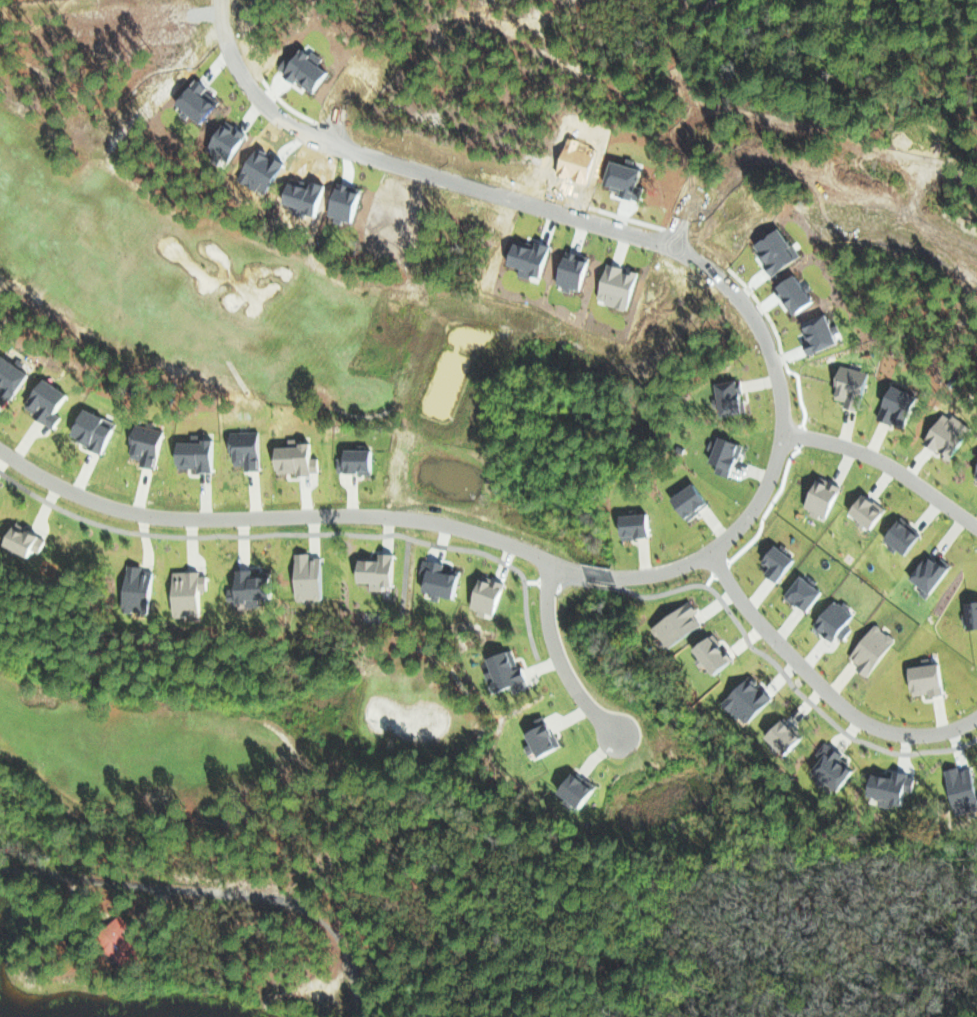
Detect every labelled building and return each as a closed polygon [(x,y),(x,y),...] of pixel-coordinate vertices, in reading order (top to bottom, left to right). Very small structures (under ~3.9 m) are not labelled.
[(34,370),(1,355),(0,358),(0,384),(7,387),(4,393),(20,401),(34,370)] [(842,405),(865,411),(874,373),(840,365),(835,388),(838,389),(835,398),(843,399),(842,405)] [(77,396),(46,376),(26,407),(58,429),(66,418),(63,416),(77,396)] [(751,413),(747,380),(726,382),(730,416),(751,413)] [(927,398),(893,382),(877,415),(911,431),(927,398)] [(71,436),(109,453),(122,424),(84,407),(71,436)] [(967,452),(976,426),(967,423),(965,427),(953,423),(955,417),(939,411),(930,441),(938,443),(935,451),(954,457),(957,448),(967,452)] [(145,465),(164,468),(170,431),(136,425),(130,456),(146,459),(145,465)] [(267,470),(268,432),(231,431),(231,464),(249,464),(249,469),(267,470)] [(733,477),(735,468),(743,470),(746,459),(743,458),(746,443),(711,434),(707,449),(719,452),(714,472),(733,477)] [(178,442),(179,468),(203,467),(203,472),(222,472),(221,440),(202,441),(202,435),(193,435),(193,442),(178,442)] [(275,447),(276,474),(323,473),(322,444),(302,444),(301,438),(291,439),(291,447),(275,447)] [(345,449),(345,458),(336,458),(336,471),(381,474),(382,451),(345,449)] [(805,510),(822,516),(823,515),(835,519),(845,493),(838,491),(840,485),(818,476),(805,510)] [(717,500),(700,483),(677,505),(693,522),(717,500)] [(851,511),(881,531),(894,512),(864,491),(851,511)] [(626,515),(626,538),(658,537),(657,514),(626,515)] [(887,536),(916,557),(930,537),(901,516),(887,536)] [(14,524),(7,546),(42,557),(49,536),(14,524)] [(785,584),(802,561),(777,542),(760,566),(785,584)] [(329,599),(330,558),(313,558),(313,554),(296,553),(295,587),(302,587),(302,599),(329,599)] [(940,595),(959,568),(946,558),(942,564),(928,553),(912,575),(940,595)] [(404,585),(405,563),(397,563),(398,556),(360,554),(359,582),(404,585)] [(464,598),(469,574),(448,570),(449,564),(423,559),(420,573),(427,575),(424,590),(464,598)] [(158,572),(145,572),(145,567),(133,567),(132,612),(157,613),(158,572)] [(282,598),(282,575),(257,576),(257,570),(237,571),(237,585),(228,585),(229,601),(247,600),(247,605),(258,605),(257,599),(282,598)] [(174,616),(210,616),(210,576),(203,576),(203,572),(174,572),(174,616)] [(815,615),(829,591),(800,573),(785,597),(815,615)] [(469,608),(489,615),(490,612),(501,616),(511,588),(480,577),(469,608)] [(840,636),(846,640),(861,615),(832,598),(814,628),(837,641),(840,636)] [(965,629),(976,629),(976,602),(964,603),(965,629)] [(671,650),(707,628),(698,613),(702,611),(697,603),(657,627),(671,650)] [(901,642),(874,622),(848,658),(875,677),(901,642)] [(723,678),(740,666),(715,633),(699,645),(723,678)] [(489,656),(493,671),(489,672),(491,682),(497,681),(499,693),(518,689),(518,692),(533,689),(529,669),(522,671),(518,650),(489,656)] [(904,695),(934,694),(933,663),(903,664),(904,695)] [(726,701),(753,726),(778,700),(751,675),(726,701)] [(769,733),(794,755),(810,737),(785,715),(769,733)] [(557,724),(551,727),(547,716),(532,721),(535,730),(527,733),(536,756),(547,752),(549,758),(567,751),(557,724)] [(848,762),(821,743),(803,770),(830,788),(848,762)] [(943,777),(945,791),(956,814),(960,814),(968,810),(976,809),(976,805),(955,766),(939,768),(943,777)] [(860,794),(875,797),(874,802),(900,807),(903,790),(907,791),(910,775),(887,770),(886,773),(865,769),(860,794)] [(592,810),(606,790),(575,770),(562,790),(592,810)]
